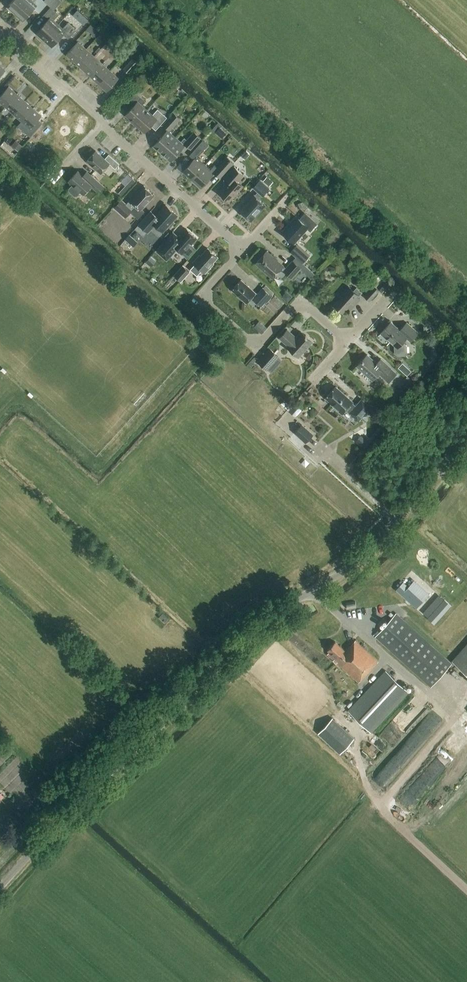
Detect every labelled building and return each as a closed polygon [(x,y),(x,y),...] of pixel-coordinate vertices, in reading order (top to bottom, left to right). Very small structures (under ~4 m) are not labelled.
[(28,0),(14,0),(7,7),(15,14),(28,0)] [(15,14),(23,22),(35,9),(39,13),(47,4),(49,6),(54,0),(45,0),(44,1),(42,0),(28,0),(15,14)] [(49,6),(51,7),(43,16),(47,21),(36,33),(44,40),(58,25),(54,21),(59,15),(54,10),(62,1),(60,0),(54,0),(49,6)] [(58,25),(44,40),(52,48),(64,35),(68,39),(76,30),(68,23),(63,29),(58,25)] [(74,62),(86,49),(78,42),(66,55),(74,62)] [(82,69),(94,56),(86,49),(74,62),(82,69)] [(90,77),(102,64),(94,56),(82,69),(90,77)] [(129,74),(138,64),(133,59),(123,69),(129,74)] [(99,84),(110,71),(102,64),(90,77),(99,84)] [(110,71),(99,84),(107,91),(119,78),(110,71)] [(17,94),(9,87),(0,96),(0,102),(5,107),(17,94)] [(135,124),(147,110),(142,106),(145,101),(136,93),(125,106),(130,110),(125,115),(135,124)] [(14,114),(25,101),(17,94),(5,107),(14,114)] [(22,122),(33,109),(25,101),(14,114),(22,122)] [(33,109),(22,122),(30,129),(42,116),(33,109)] [(147,110),(135,124),(145,132),(150,126),(156,130),(167,118),(157,109),(152,115),(147,110)] [(171,135),(175,130),(173,129),(181,120),(173,113),(162,125),(167,130),(153,146),(162,153),(175,139),(171,135)] [(175,139),(162,153),(171,161),(184,146),(183,146),(185,145),(190,149),(200,138),(194,132),(186,140),(184,138),(180,143),(175,139)] [(23,146),(16,140),(12,145),(19,150),(23,146)] [(192,180),(205,165),(198,158),(204,150),(198,145),(189,156),(193,160),(182,172),(192,180)] [(104,159),(96,151),(87,161),(101,173),(109,164),(115,169),(119,164),(109,154),(104,159)] [(250,154),(246,151),(241,157),(242,158),(245,160),(248,156),(250,154)] [(205,165),(192,180),(201,188),(214,173),(220,178),(234,163),(227,157),(217,168),(214,165),(210,170),(205,165)] [(229,202),(243,186),(236,180),(242,174),(234,167),(224,178),(229,182),(219,193),(229,202)] [(87,171),(83,176),(77,171),(69,181),(72,185),(69,189),(69,192),(74,196),(77,196),(81,192),(83,194),(90,186),(98,192),(103,186),(87,171)] [(136,181),(131,177),(124,185),(128,189),(136,181)] [(262,196),(269,188),(260,180),(253,188),(258,192),(255,196),(254,196),(240,211),(251,221),(265,205),(258,199),(262,195),(262,196)] [(141,209),(154,195),(144,186),(130,201),(131,201),(127,206),(121,200),(114,208),(125,218),(130,212),(138,219),(145,212),(141,209)] [(158,237),(177,216),(166,205),(155,218),(149,213),(139,224),(148,233),(150,230),(158,237)] [(281,233),(294,244),(307,229),(310,232),(317,224),(305,213),(299,219),(296,217),(281,233)] [(196,238),(186,229),(179,238),(173,232),(163,243),(156,251),(166,261),(174,253),(173,252),(176,248),(187,259),(196,249),(191,244),(196,238)] [(302,264),(310,255),(298,244),(290,252),(296,257),(302,264)] [(217,257),(207,248),(200,256),(199,255),(193,262),(195,264),(190,270),(197,276),(202,270),(205,273),(213,264),(212,263),(217,257)] [(282,268),(282,267),(283,266),(267,251),(255,264),(272,279),(282,268)] [(293,261),(292,261),(284,269),(282,267),(282,268),(284,270),(283,271),(292,279),(300,269),(311,279),(315,275),(302,264),(296,257),(293,261)] [(181,282),(190,272),(183,265),(174,276),(181,282)] [(257,295),(255,293),(241,280),(232,290),(238,295),(237,296),(241,300),(242,299),(246,303),(251,297),(253,299),(261,306),(265,302),(266,303),(272,296),(263,288),(257,295)] [(370,301),(379,291),(374,286),(364,296),(370,301)] [(353,291),(348,287),(338,298),(339,299),(334,305),(342,313),(348,307),(349,308),(359,296),(362,293),(356,288),(353,291)] [(259,321),(255,326),(263,332),(267,326),(259,321)] [(400,331),(391,322),(381,333),(395,346),(394,347),(394,353),(398,357),(404,356),(407,353),(407,346),(403,343),(402,343),(406,338),(410,341),(418,333),(406,323),(400,331)] [(296,337),(287,330),(279,338),(288,346),(287,347),(298,357),(312,342),(301,332),(296,337)] [(267,371),(279,358),(270,349),(258,362),(267,371)] [(376,363),(367,355),(356,367),(372,381),(379,372),(384,376),(391,368),(380,359),(376,363)] [(404,364),(401,367),(408,374),(411,371),(404,364)] [(412,385),(414,386),(416,384),(407,377),(405,380),(393,397),(400,402),(412,385)] [(355,406),(352,403),(352,402),(335,387),(325,398),(332,404),(331,404),(342,414),(345,410),(358,421),(370,407),(361,399),(355,406)] [(305,444),(314,435),(302,424),(293,433),(305,444)] [(370,443),(362,435),(356,442),(365,449),(370,443)] [(402,588),(396,594),(415,612),(427,599),(414,586),(408,592),(402,588)] [(435,624),(452,606),(444,599),(427,618),(435,624)] [(431,688),(452,665),(396,614),(375,637),(431,688)] [(378,662),(355,640),(345,651),(335,642),(327,651),(329,652),(327,655),(359,684),(378,662)] [(452,661),(466,675),(466,644),(452,661)] [(371,733),(409,693),(386,671),(348,712),(371,733)] [(354,739),(332,718),(318,733),(340,753),(354,739)] [(389,726),(382,732),(393,743),(408,729),(400,722),(393,730),(389,726)]
